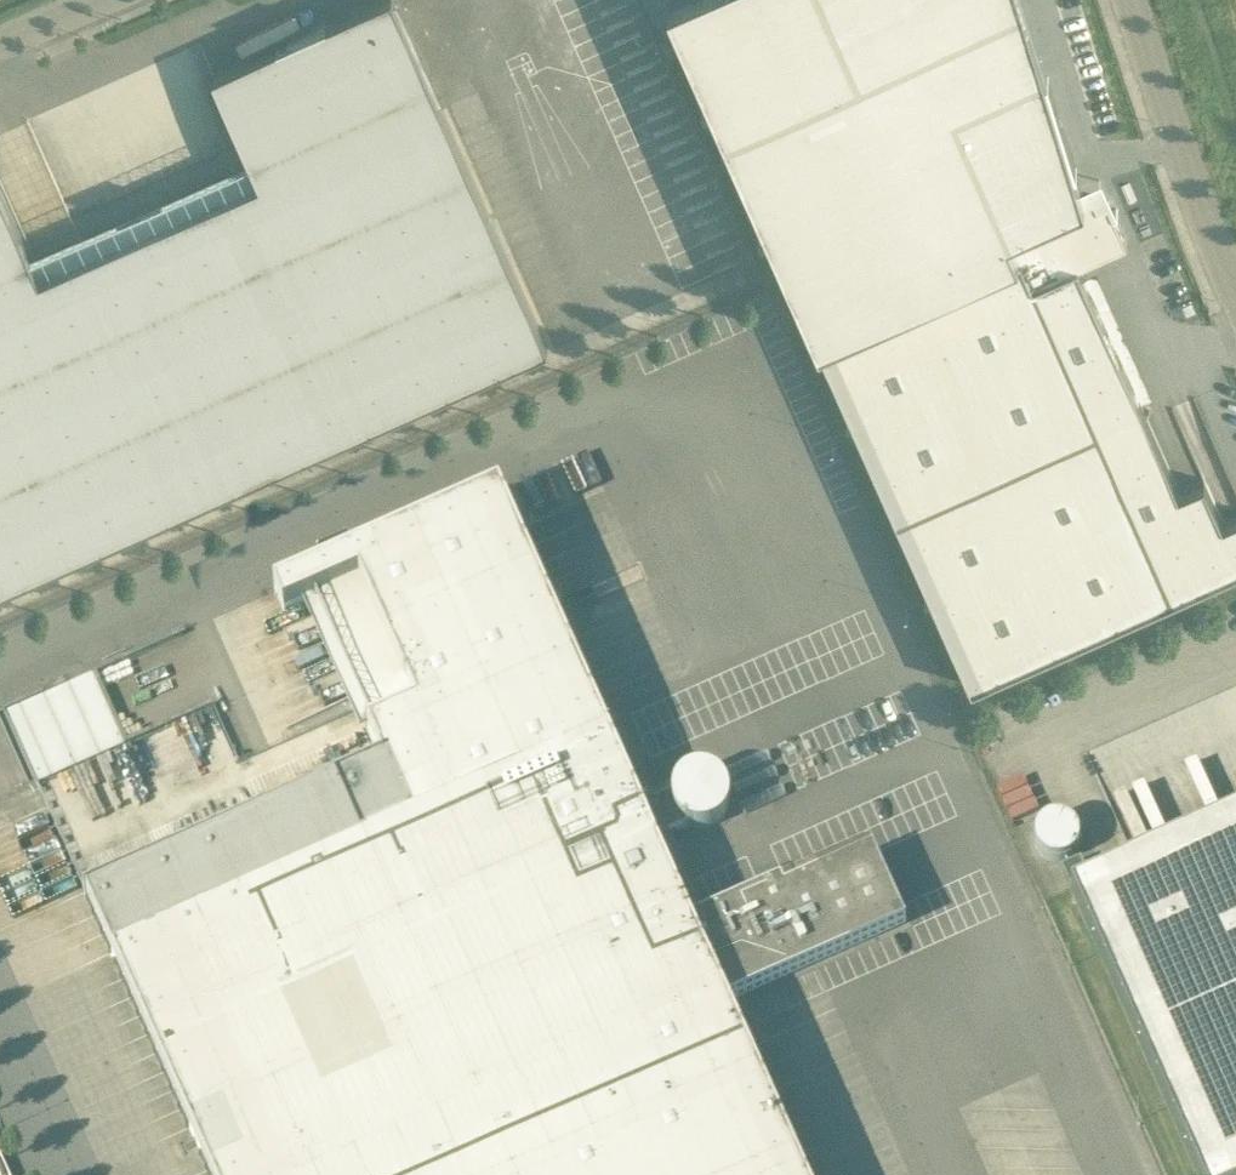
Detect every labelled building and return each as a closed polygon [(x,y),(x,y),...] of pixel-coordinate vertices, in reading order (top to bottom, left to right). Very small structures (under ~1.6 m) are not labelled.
[(213,75),(260,181),(40,279),(0,189),(0,590),(548,347),(394,0),(381,0),(327,24),(326,22),(277,44),(278,46),(213,75)] [(668,3),(820,343),(972,685),(1235,568),(1235,515),(1223,521),(1204,478),(1179,490),(1078,262),(1127,241),(1114,212),(1117,210),(1117,209),(1113,210),(1108,200),(1099,204),(1095,195),(1086,199),(1085,199),(1023,0),(676,0),(668,3)] [(500,493),(275,592),(285,614),(311,602),(384,767),(88,901),(210,1174),(803,1174),(727,1004),(906,924),(873,850),(785,889),(779,877),(778,878),(780,883),(764,890),(761,885),(760,886),(762,890),(691,922),(655,841),(688,826),(692,828),(697,830),(702,830),(707,829),(712,828),(717,826),(721,823),(724,819),(727,814),(729,810),(730,805),(730,800),(729,795),(728,790),(725,786),(722,782),(719,779),(714,776),(710,774),(704,773),(700,773),(694,774),(690,776),(685,778),(681,781),(678,785),(676,790),(674,794),(641,809),(500,493)] [(1059,811),(1024,825),(1038,861),(1073,847),(1059,811)] [(1126,868),(1126,867),(1092,882),(1082,859),(1061,868),(1197,1174),(1235,1174),(1235,819),(1126,868)]
